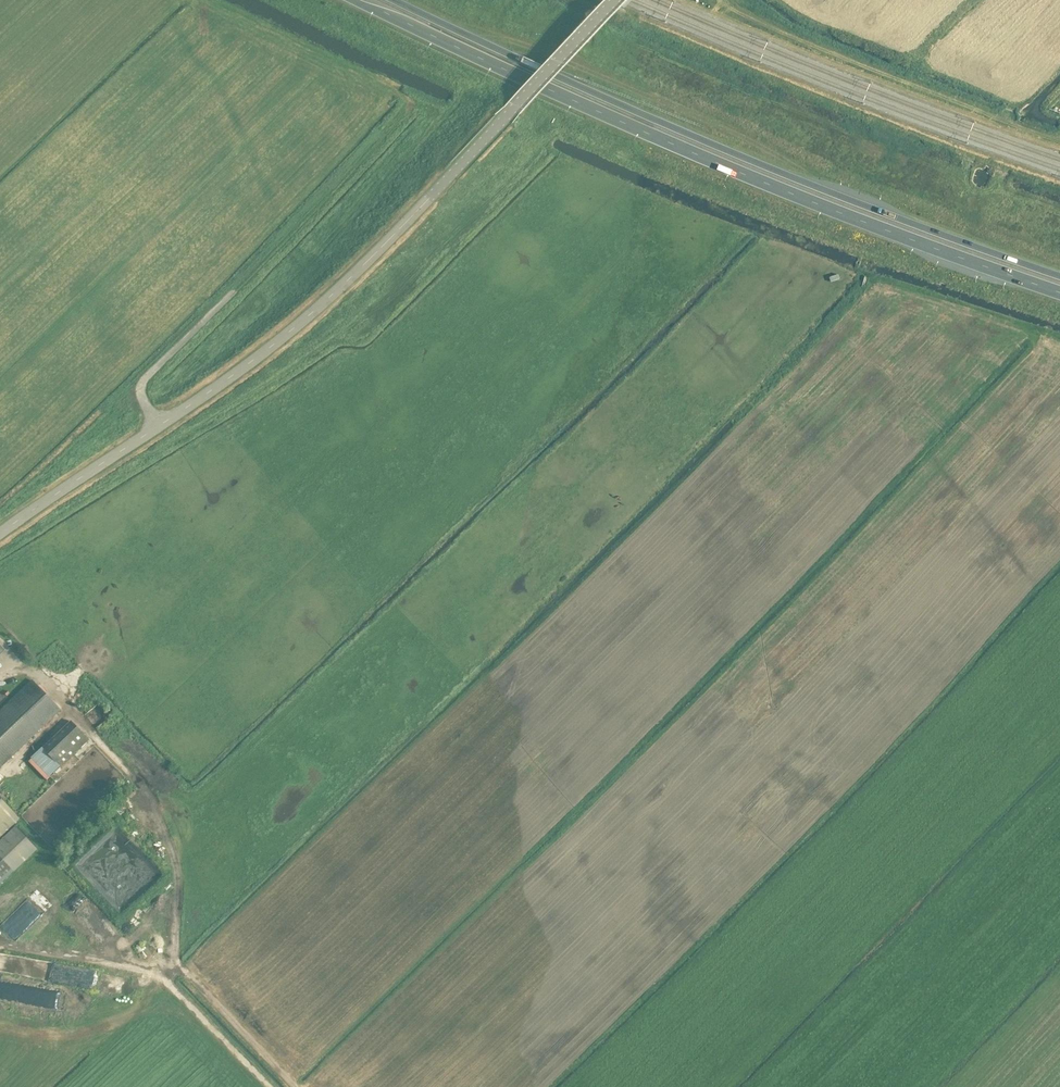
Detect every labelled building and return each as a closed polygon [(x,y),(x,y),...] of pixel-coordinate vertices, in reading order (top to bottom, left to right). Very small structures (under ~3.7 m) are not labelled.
[(60,709),(32,680),(0,710),(0,767),(60,709)] [(71,721),(43,747),(61,766),(89,740),(71,721)] [(20,818),(0,798),(0,837),(20,818)] [(167,810),(176,822),(183,817),(175,805),(167,810)] [(141,818),(133,824),(139,831),(147,826),(141,818)] [(14,871),(37,848),(16,826),(0,841),(0,902),(23,880),(14,871)] [(156,847),(160,836),(150,832),(146,843),(156,847)] [(142,913),(133,914),(135,927),(144,926),(142,913)] [(108,940),(112,944),(125,932),(120,928),(108,940)] [(59,1006),(60,988),(26,985),(25,994),(31,994),(30,1002),(36,1003),(36,998),(41,998),(41,1005),(59,1006)]
